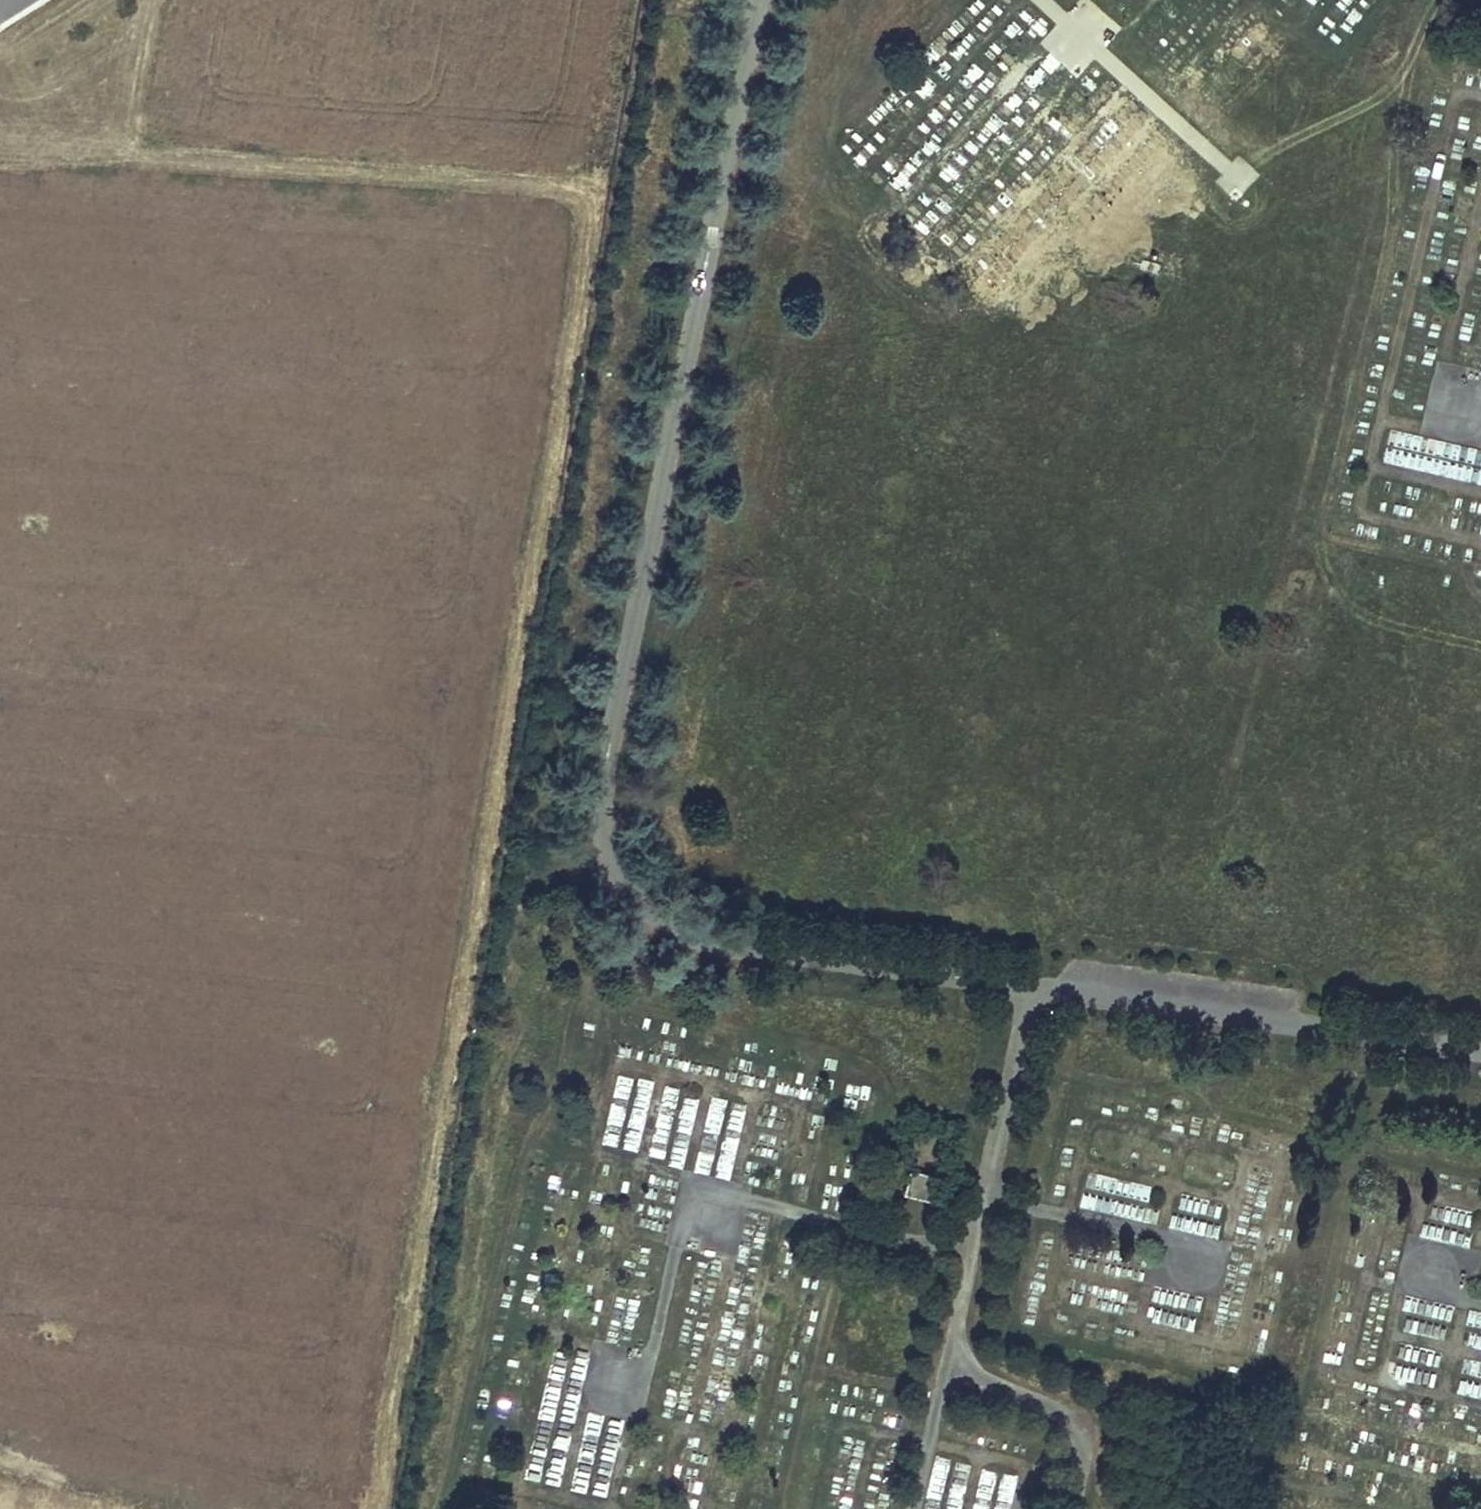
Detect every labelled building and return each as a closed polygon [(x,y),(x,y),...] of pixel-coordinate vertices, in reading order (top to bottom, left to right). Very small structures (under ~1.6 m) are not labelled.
[(5,31),(57,0),(0,0),(0,24),(5,31)] [(1088,1178),(1087,1189),(1150,1194),(1151,1183),(1088,1178)] [(912,1193),(938,1200),(941,1188),(915,1182),(912,1193)] [(935,1213),(938,1200),(912,1193),(909,1206),(935,1213)] [(1117,1201),(1114,1212),(1137,1219),(1140,1208),(1117,1201)] [(1217,1237),(1220,1225),(1175,1216),(1172,1228),(1217,1237)] [(1427,1226),(1425,1238),(1454,1241),(1456,1229),(1427,1226)]
